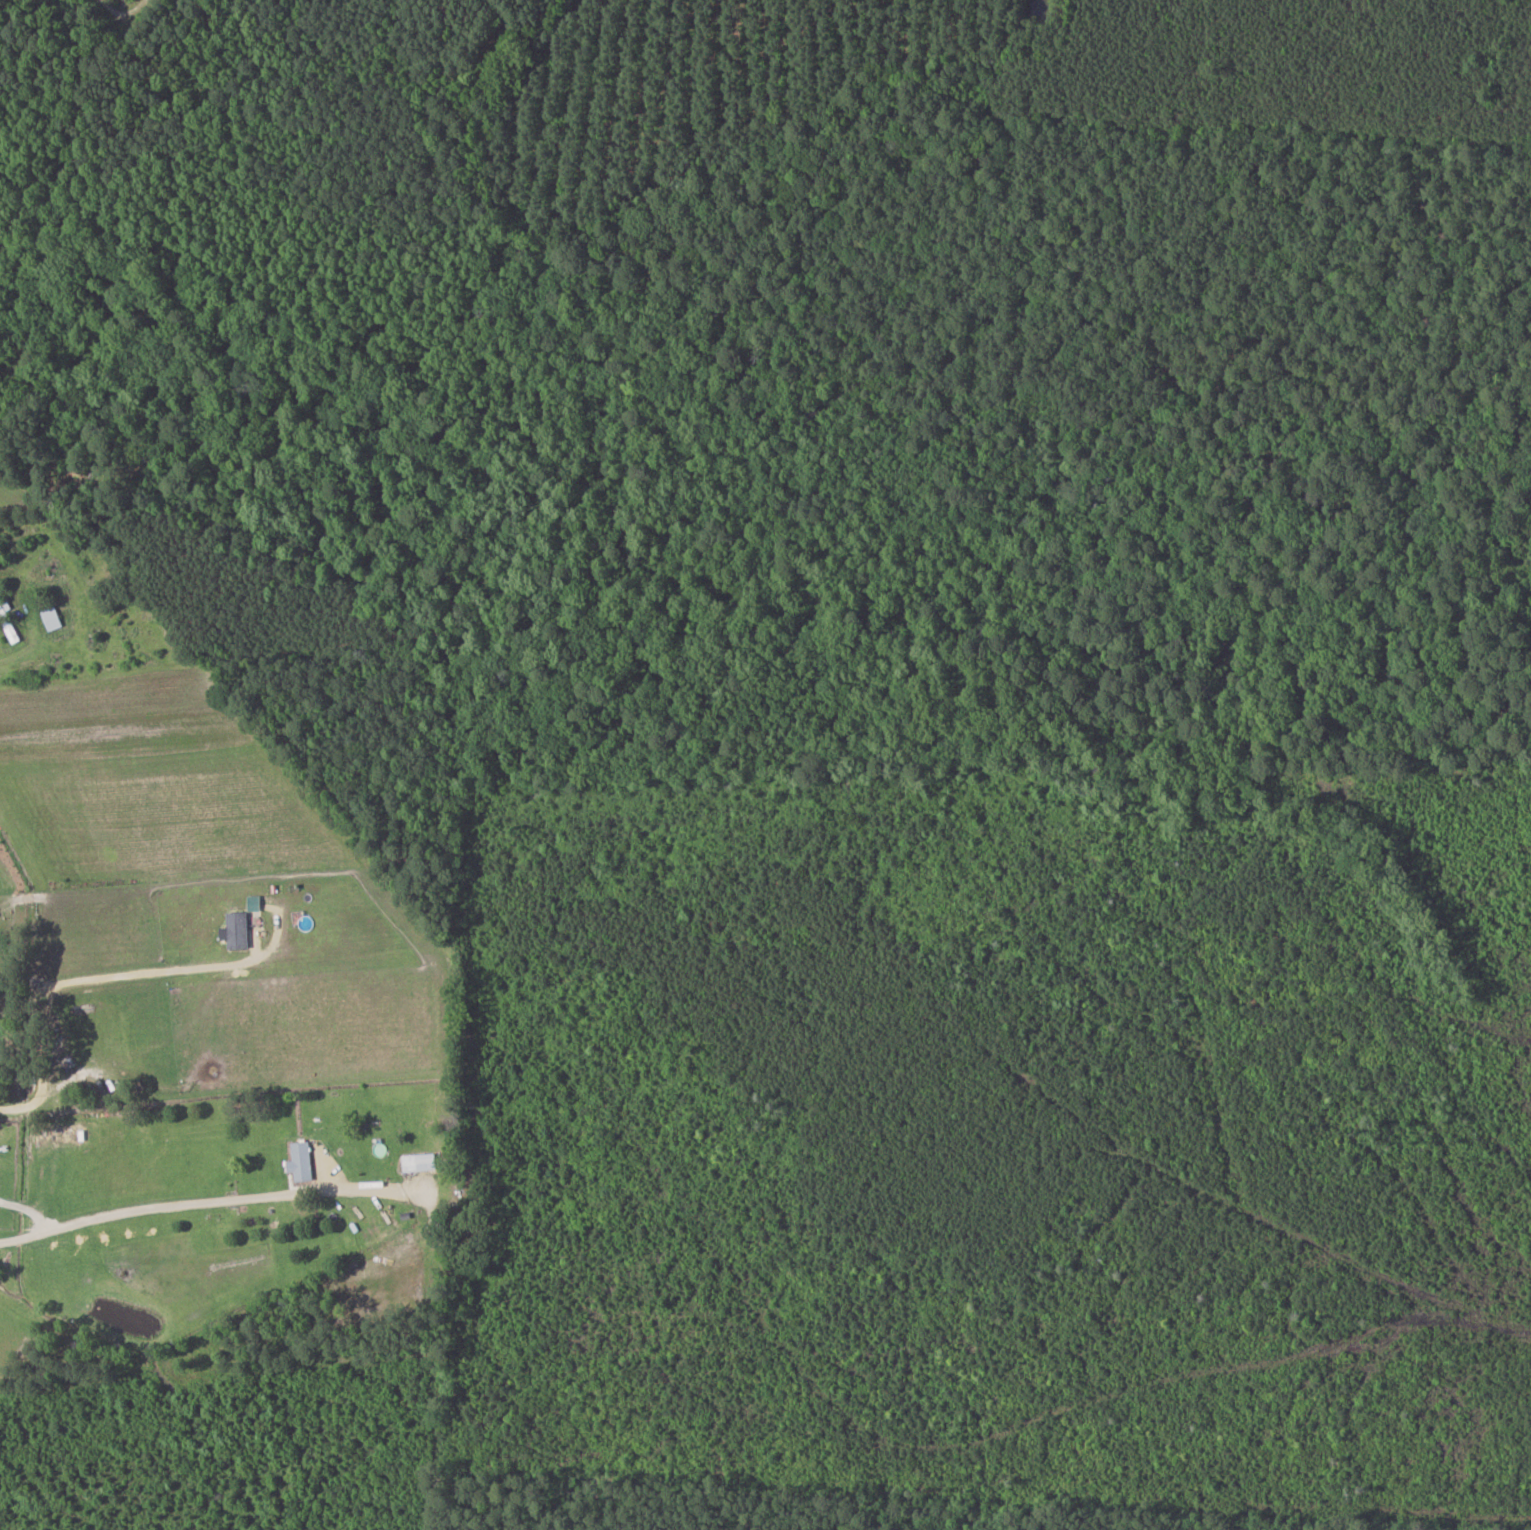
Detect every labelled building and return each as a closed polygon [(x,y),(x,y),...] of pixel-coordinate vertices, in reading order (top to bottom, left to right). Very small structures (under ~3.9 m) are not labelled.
[(0,604),(0,627),(7,645),(15,641),(0,604)] [(45,632),(60,626),(52,606),(38,612),(45,632)] [(256,896),(243,896),(244,912),(257,911),(256,896)] [(223,949),(243,949),(242,912),(222,913),(223,949)] [(282,1161),(283,1173),(289,1173),(290,1182),(310,1181),(308,1142),(287,1143),(288,1161),(282,1161)] [(432,1170),(432,1154),(398,1155),(399,1172),(432,1170)]
